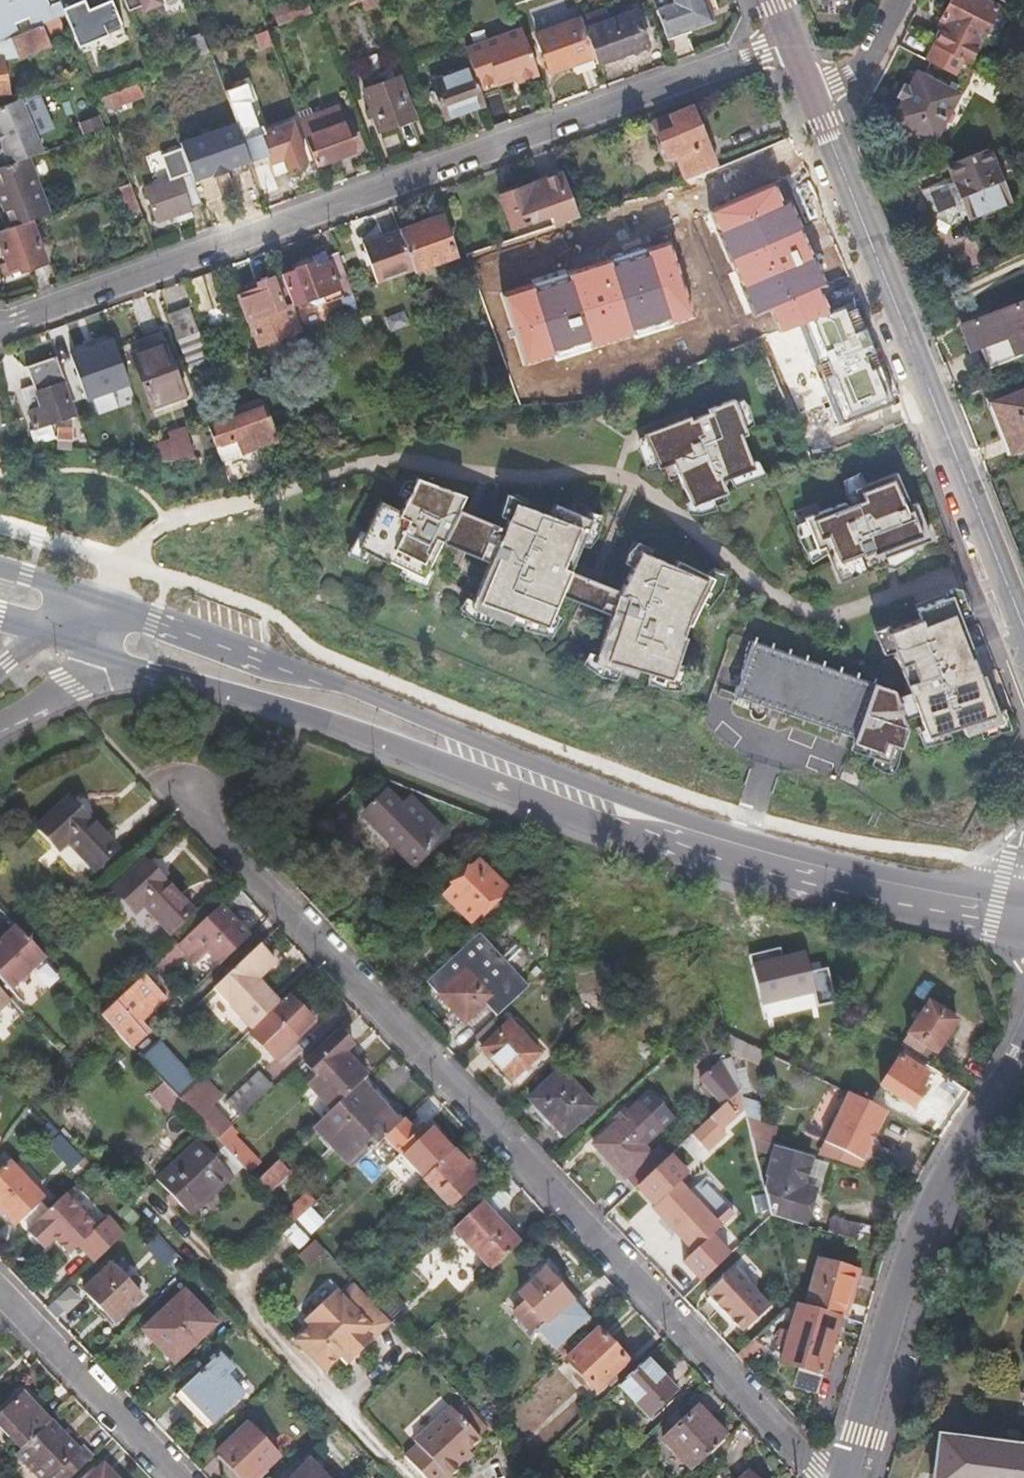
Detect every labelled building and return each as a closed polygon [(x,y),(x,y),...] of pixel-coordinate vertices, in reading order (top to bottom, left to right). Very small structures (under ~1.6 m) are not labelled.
[(62,0),(0,0),(0,42),(21,33),(17,24),(30,18),(34,27),(42,24),(58,17),(68,14),(62,0)] [(113,0),(62,0),(68,14),(75,32),(81,45),(110,33),(108,29),(123,23),(113,0)] [(131,9),(144,4),(147,9),(165,1),(164,0),(127,0),(131,9)] [(282,23),(312,11),(308,0),(301,0),(276,9),(282,23)] [(367,9),(382,4),(381,0),(364,0),(367,9)] [(706,0),(676,0),(658,8),(669,37),(691,29),(689,23),(712,15),(706,0)] [(932,43),(924,58),(957,75),(964,60),(970,63),(979,45),(977,44),(996,6),(985,0),(951,0),(940,21),(943,22),(932,43)] [(608,6),(584,15),(584,16),(598,54),(601,62),(651,43),(639,10),(613,19),(608,6)] [(598,54),(584,16),(538,34),(553,71),(575,62),(598,54)] [(42,24),(47,36),(63,30),(58,17),(42,24)] [(10,92),(6,65),(51,46),(47,36),(42,24),(34,27),(21,33),(0,42),(0,93),(10,92)] [(268,28),(257,33),(263,49),(274,44),(268,28)] [(518,80),(541,72),(525,28),(468,49),(474,65),(481,86),(499,80),(515,73),(518,80)] [(202,31),(189,37),(196,55),(209,50),(202,31)] [(70,50),(81,46),(81,45),(75,32),(65,36),(70,50)] [(210,54),(200,58),(203,68),(214,63),(210,54)] [(579,71),(601,62),(598,54),(575,62),(579,71)] [(446,116),(486,100),(484,95),(481,86),(474,65),(433,81),(446,116)] [(957,94),(918,72),(909,88),(905,85),(900,96),(904,98),(895,117),(935,138),(957,94)] [(399,76),(365,90),(381,129),(415,116),(399,76)] [(502,88),(499,80),(481,86),(484,95),(502,88)] [(110,93),(111,94),(115,106),(147,94),(142,81),(110,93)] [(293,120),(266,130),(263,124),(261,125),(252,101),(255,100),(249,82),(227,90),(227,91),(243,134),(252,161),(269,155),(272,162),(285,158),(288,167),(308,159),(293,120)] [(0,106),(0,124),(8,145),(1,149),(7,164),(30,156),(47,150),(64,143),(43,88),(0,106)] [(243,134),(227,91),(172,113),(187,155),(205,148),(206,151),(226,144),(225,141),(243,134)] [(111,94),(102,97),(106,110),(115,106),(111,94)] [(687,177),(719,164),(693,103),(672,111),(677,122),(658,130),(669,156),(677,153),(687,177)] [(338,105),(303,119),(321,164),(360,147),(349,120),(345,122),(338,105)] [(677,122),(672,111),(654,119),(658,130),(677,122)] [(989,150),(951,165),(970,216),(975,213),(1005,202),(1009,201),(989,150)] [(0,167),(0,199),(0,200),(4,199),(13,225),(33,218),(50,212),(30,156),(7,164),(0,167)] [(580,215),(565,170),(501,192),(512,225),(551,212),(555,224),(580,215)] [(204,202),(193,171),(145,188),(158,220),(176,213),(192,207),(204,202)] [(130,212),(142,207),(133,182),(121,187),(130,212)] [(1005,202),(975,213),(977,220),(1008,207),(1005,202)] [(192,207),(176,213),(179,221),(195,216),(192,207)] [(414,267),(415,269),(457,253),(443,213),(401,228),(414,267)] [(0,230),(0,238),(11,267),(18,264),(21,271),(50,260),(33,218),(13,225),(0,230)] [(414,267),(401,228),(366,241),(380,279),(414,267)] [(354,291),(339,249),(283,270),(284,273),(295,303),(323,292),(327,302),(342,296),(354,291)] [(262,343),(304,328),(295,303),(284,273),(276,276),(274,272),(258,279),(260,285),(242,291),(262,343)] [(352,324),(365,320),(354,291),(342,296),(352,324)] [(1023,350),(1023,301),(961,327),(970,351),(980,346),(989,369),(1013,359),(1012,355),(1023,350)] [(192,304),(170,313),(188,364),(210,355),(192,304)] [(850,309),(849,305),(798,326),(838,426),(852,420),(852,422),(894,405),(865,327),(858,330),(850,309)] [(857,306),(850,309),(858,330),(865,327),(857,306)] [(163,331),(131,342),(156,416),(189,404),(163,331)] [(88,397),(131,381),(114,337),(72,353),(75,361),(85,389),(88,397)] [(28,367),(34,383),(22,388),(29,406),(30,408),(38,427),(74,413),(63,383),(67,381),(61,366),(58,356),(28,367)] [(71,394),(85,389),(75,361),(61,366),(67,381),(71,394)] [(992,403),(1011,453),(1023,448),(1023,390),(992,403)] [(691,401),(656,415),(667,442),(671,440),(677,457),(674,459),(692,505),(728,491),(722,477),(766,459),(750,420),(738,425),(725,393),(693,406),(691,401)] [(279,434),(267,403),(209,424),(220,455),(279,434)] [(76,426),(61,425),(60,436),(75,437),(76,426)] [(173,437),(154,444),(159,457),(179,459),(197,456),(187,426),(171,432),(173,437)] [(847,500),(806,515),(818,547),(825,545),(838,581),(887,563),(884,556),(930,539),(917,503),(911,505),(899,472),(856,487),(860,500),(848,504),(847,500)] [(405,512),(384,505),(366,556),(398,567),(398,565),(435,578),(448,542),(491,561),(471,607),(508,623),(512,614),(546,628),(560,593),(611,614),(594,661),(632,674),(635,665),(670,677),(685,634),(682,633),(686,621),(689,622),(713,576),(677,558),(674,564),(640,549),(620,590),(570,569),(592,516),(554,503),(550,515),(515,502),(504,528),(460,509),(465,495),(417,478),(405,512)] [(915,605),(916,608),(951,595),(950,592),(915,605)] [(961,622),(951,595),(916,608),(920,618),(886,631),(909,691),(917,713),(926,738),(960,725),(964,734),(999,721),(982,675),(979,676),(972,657),(974,656),(961,622)] [(893,689),(753,640),(734,694),(855,736),(853,741),(869,746),(866,754),(888,761),(894,744),(901,746),(907,728),(903,718),(894,699),(896,699),(896,696),(893,689)] [(909,691),(896,696),(896,699),(894,699),(903,718),(917,713),(909,691)] [(422,826),(413,815),(402,802),(379,820),(418,868),(458,834),(430,800),(417,811),(427,822),(422,826)] [(76,802),(46,830),(93,880),(123,852),(76,802)] [(417,811),(413,815),(422,826),(427,822),(417,811)] [(460,868),(472,858),(467,853),(455,863),(460,868)] [(152,864),(120,894),(168,945),(199,916),(152,864)] [(486,865),(449,899),(477,927),(513,892),(486,865)] [(255,937),(226,906),(175,954),(184,964),(194,955),(202,965),(215,953),(227,965),(255,937)] [(26,933),(0,957),(0,975),(20,996),(55,964),(40,948),(26,933)] [(265,946),(218,990),(242,1015),(257,1031),(284,1005),(262,981),(281,963),(265,946)] [(751,953),(764,1017),(837,1002),(830,967),(812,971),(808,948),(784,953),(782,946),(751,953)] [(500,1017),(519,1000),(506,986),(498,994),(470,965),(440,992),(467,1022),(488,1004),(500,1017)] [(110,1022),(130,1043),(142,1031),(137,1025),(163,1001),(145,982),(128,997),(132,1001),(110,1022)] [(0,986),(0,1026),(20,1007),(0,986)] [(257,1031),(254,1033),(277,1059),(316,1024),(293,997),(284,1005),(257,1031)] [(931,1009),(905,1049),(910,1052),(934,1068),(961,1027),(931,1009)] [(515,1026),(487,1051),(519,1084),(546,1058),(515,1026)] [(362,1086),(368,1081),(355,1067),(346,1058),(351,1053),(357,1047),(343,1032),(309,1065),(322,1080),(313,1088),(335,1111),(362,1086)] [(762,1064),(766,1054),(728,1036),(733,1055),(762,1064)] [(174,1091),(182,1099),(195,1087),(157,1046),(144,1059),(174,1091)] [(359,1061),(351,1053),(346,1058),(355,1067),(359,1061)] [(904,1060),(886,1090),(918,1110),(929,1095),(925,1092),(934,1078),(904,1060)] [(720,1069),(702,1086),(723,1106),(741,1090),(720,1069)] [(246,1116),(279,1086),(265,1071),(233,1101),(246,1116)] [(599,1108),(566,1073),(536,1101),(569,1138),(599,1108)] [(400,1127),(407,1121),(369,1079),(368,1081),(362,1086),(400,1127)] [(748,1081),(740,1083),(743,1093),(744,1100),(752,1098),(748,1081)] [(354,1170),(389,1138),(400,1127),(362,1086),(335,1111),(316,1128),(354,1170)] [(182,1099),(189,1106),(219,1139),(220,1140),(233,1128),(195,1087),(182,1099)] [(182,1099),(174,1091),(164,1100),(178,1116),(189,1106),(182,1099)] [(744,1100),(743,1093),(712,1123),(724,1135),(739,1120),(737,1119),(747,1109),(745,1104),(744,1100)] [(851,1094),(827,1144),(866,1162),(890,1113),(876,1106),(851,1094)] [(751,1128),(756,1145),(775,1150),(779,1135),(763,1131),(764,1109),(745,1104),(747,1109),(751,1128)] [(639,1192),(670,1162),(673,1160),(663,1150),(656,1157),(649,1149),(667,1132),(643,1106),(632,1116),(623,1124),(598,1148),(639,1192)] [(618,1120),(622,1125),(632,1116),(628,1111),(618,1120)] [(427,1179),(456,1151),(429,1122),(418,1132),(407,1121),(400,1127),(389,1138),(427,1179)] [(233,1128),(220,1140),(235,1156),(255,1177),(259,1181),(271,1169),(233,1128)] [(220,1140),(219,1139),(209,1148),(225,1166),(235,1156),(220,1140)] [(775,1150),(756,1145),(760,1164),(771,1167),(775,1150)] [(255,1177),(235,1156),(225,1166),(209,1148),(166,1189),(201,1226),(255,1177)] [(456,1151),(427,1179),(453,1207),(483,1178),(457,1151),(456,1151)] [(381,1157),(371,1166),(379,1175),(389,1166),(381,1157)] [(769,1201),(774,1221),(789,1225),(791,1217),(809,1222),(813,1205),(804,1203),(806,1194),(814,1167),(779,1158),(769,1201)] [(271,1169),(259,1181),(259,1182),(271,1195),(299,1169),(294,1162),(290,1165),(287,1161),(282,1165),(280,1162),(271,1169)] [(19,1169),(0,1187),(0,1203),(25,1230),(51,1205),(19,1169)] [(400,1177),(390,1187),(399,1197),(409,1187),(400,1177)] [(697,1202),(683,1187),(657,1211),(698,1256),(724,1232),(739,1218),(711,1189),(697,1202)] [(815,1196),(806,1194),(804,1203),(813,1205),(815,1196)] [(304,1216),(318,1202),(312,1196),(297,1209),(304,1216)] [(117,1224),(106,1234),(74,1201),(36,1237),(57,1259),(67,1249),(78,1261),(85,1254),(89,1259),(92,1256),(104,1269),(134,1241),(117,1224)] [(495,1271),(523,1246),(485,1204),(456,1230),(495,1271)] [(830,1236),(858,1243),(861,1229),(833,1222),(830,1236)] [(858,1243),(885,1251),(890,1232),(862,1225),(861,1229),(858,1243)] [(85,1254),(78,1261),(82,1265),(89,1259),(85,1254)] [(845,1322),(849,1323),(862,1275),(837,1268),(823,1316),(845,1322)] [(148,1307),(118,1274),(90,1299),(120,1332),(148,1307)] [(593,1318),(551,1274),(528,1296),(553,1322),(544,1332),(560,1349),(593,1318)] [(737,1274),(711,1298),(746,1336),(772,1311),(737,1274)] [(376,1305),(360,1288),(347,1300),(342,1295),(310,1325),(315,1331),(299,1345),(329,1377),(344,1362),(347,1365),(352,1359),(356,1364),(396,1327),(376,1305)] [(221,1332),(189,1300),(146,1340),(155,1349),(157,1347),(179,1371),(221,1332)] [(740,1358),(748,1367),(766,1351),(783,1369),(802,1374),(799,1388),(824,1394),(842,1333),(845,1322),(823,1316),(795,1309),(740,1358)] [(849,1323),(845,1322),(842,1333),(848,1335),(850,1323),(849,1323)] [(603,1332),(571,1363),(598,1391),(631,1361),(603,1332)] [(356,1364),(352,1359),(347,1365),(351,1369),(356,1364)] [(646,1361),(619,1386),(649,1417),(675,1392),(646,1361)] [(219,1368),(184,1402),(213,1434),(249,1402),(219,1368)] [(28,1453),(56,1427),(31,1400),(3,1426),(28,1453)] [(473,1409),(462,1419),(479,1438),(490,1427),(473,1409)] [(692,1473),(727,1440),(698,1410),(664,1442),(692,1473)] [(419,1446),(422,1450),(410,1461),(426,1477),(459,1477),(466,1471),(461,1465),(472,1455),(485,1443),(479,1438),(462,1419),(455,1412),(419,1446)] [(100,1462),(88,1450),(83,1455),(56,1427),(28,1453),(24,1457),(44,1477),(83,1477),(100,1462)] [(223,1458),(241,1477),(268,1477),(284,1463),(253,1430),(223,1458)] [(933,1477),(1023,1477),(1023,1450),(939,1436),(933,1477)] [(477,1460),(472,1455),(461,1465),(466,1471),(477,1460)] [(314,1468),(303,1477),(324,1477),(314,1468)] [(752,1468),(742,1477),(762,1477),(752,1468)] [(109,1469),(100,1477),(118,1477),(109,1469)]
